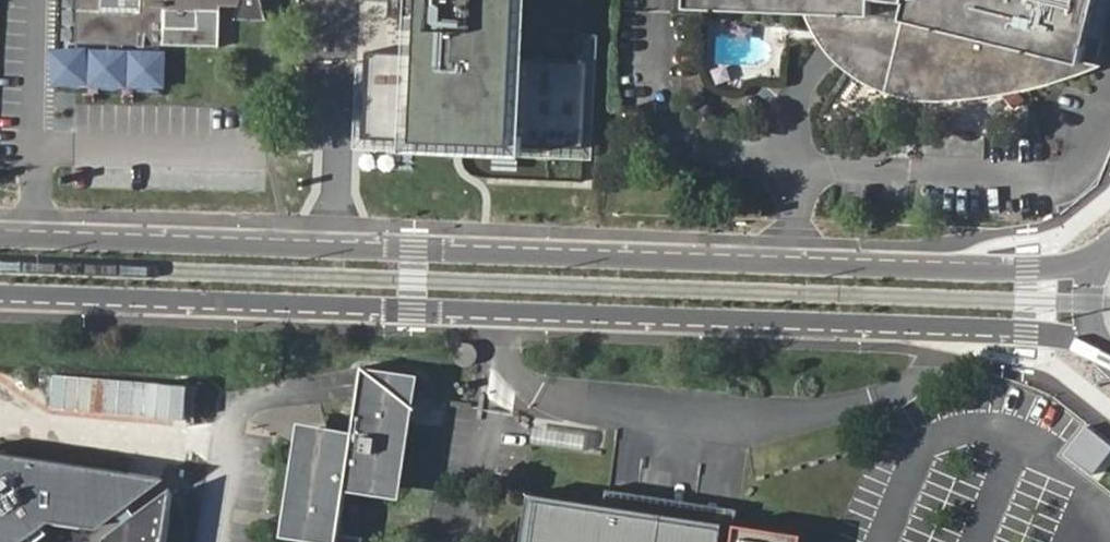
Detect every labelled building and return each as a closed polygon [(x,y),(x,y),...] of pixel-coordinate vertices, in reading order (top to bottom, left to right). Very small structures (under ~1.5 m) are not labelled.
[(79,43),(220,45),(221,6),(239,7),(236,18),(267,20),(266,4),(266,0),(142,0),(142,9),(101,10),(101,0),(79,0),(79,43)] [(414,153),(531,157),(537,0),(420,0),(414,153)] [(1100,0),(695,0),(695,11),(830,12),(859,28),(853,36),(852,42),(854,52),(856,57),(910,93),(930,97),(951,96),(994,92),(1037,83),(1059,78),(1082,70),(1100,0)] [(473,347),(470,345),(468,344),(465,343),(463,344),(459,346),(454,350),(453,355),(453,361),(457,367),(463,369),(465,370),(468,369),(470,369),(472,367),(476,363),(477,355),(476,353),(476,351),(473,347)] [(307,518),(306,531),(337,536),(346,477),(359,478),(375,476),(379,474),(385,471),(394,464),(398,461),(403,452),(405,444),(412,388),(411,383),(409,379),(404,374),(396,372),(369,368),(363,364),(352,430),(342,429),(327,432),(313,438),(303,447),(298,454),(294,467),(286,515),(307,518)] [(23,541),(30,536),(35,541),(48,534),(43,527),(48,524),(88,531),(118,508),(129,499),(160,476),(0,452),(0,541),(22,541),(23,541)] [(807,532),(740,522),(737,541),(607,523),(610,503),(534,492),(527,541),(806,541),(807,532)] [(174,495),(143,517),(132,526),(110,541),(167,541),(174,495)] [(132,526),(143,517),(129,499),(118,508),(132,526)] [(284,528),(306,531),(307,518),(286,515),(284,528)]
